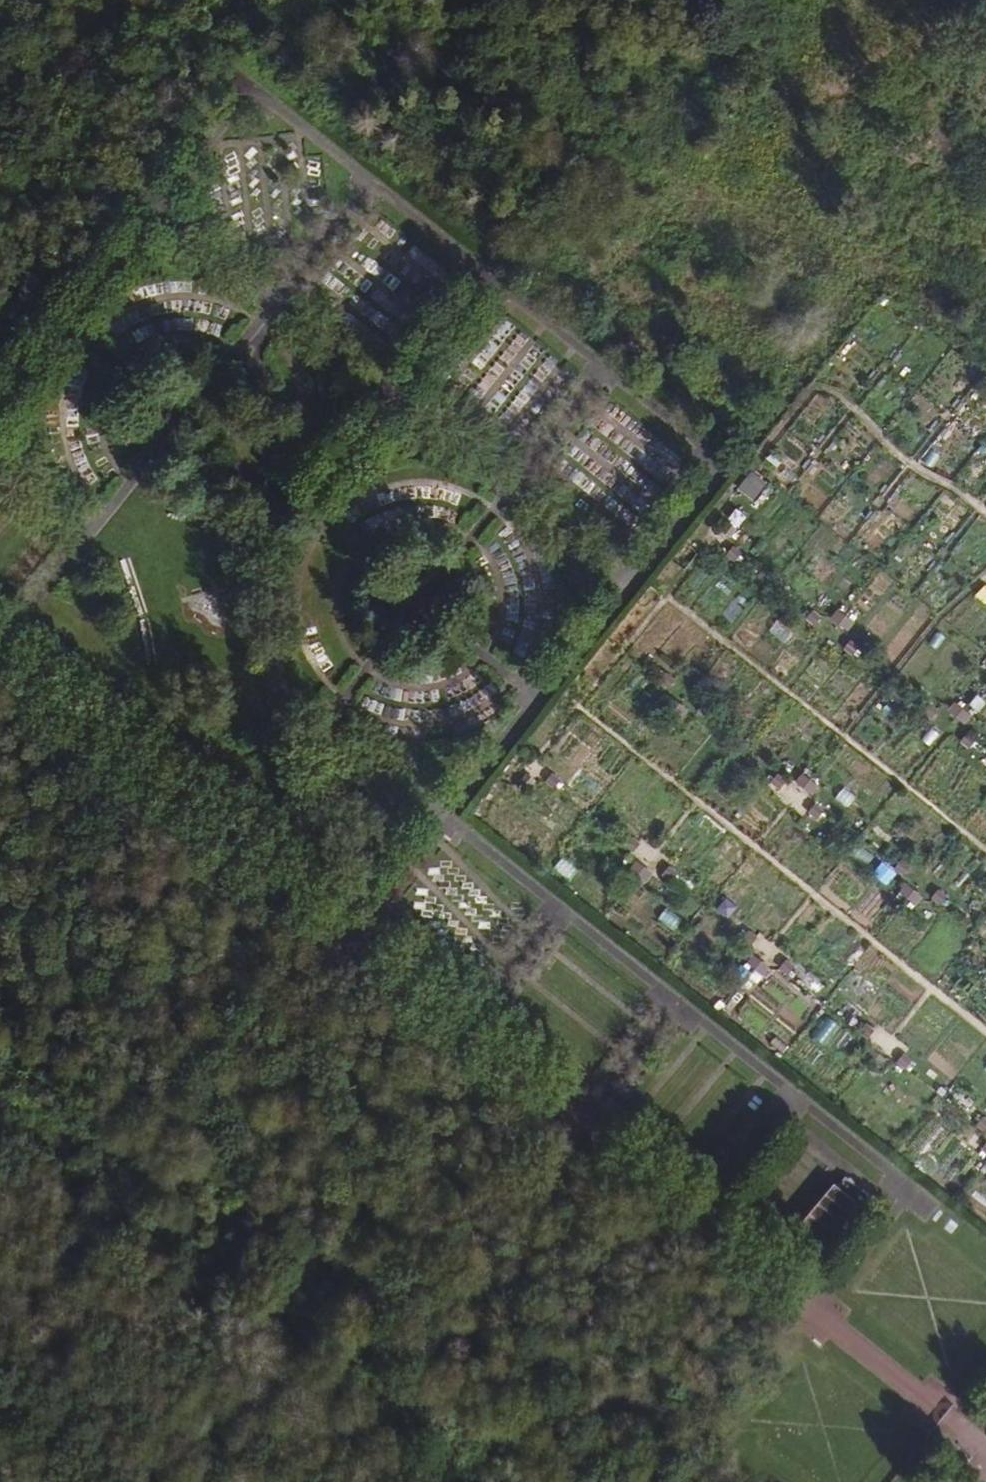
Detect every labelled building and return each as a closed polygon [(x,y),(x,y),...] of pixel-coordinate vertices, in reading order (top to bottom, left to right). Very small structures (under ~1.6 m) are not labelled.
[(738,490),(758,505),(772,486),(753,471),(738,490)] [(840,609),(831,619),(848,632),(856,622),(840,609)] [(786,645),(795,633),(778,620),(769,632),(786,645)] [(985,705),(985,702),(981,696),(965,709),(959,702),(950,710),(963,724),(985,705)] [(635,862),(630,872),(649,882),(654,872),(635,862)] [(811,1037),(824,1046),(838,1024),(825,1016),(811,1037)] [(797,1236),(822,1258),(870,1200),(846,1181),(797,1236)]
